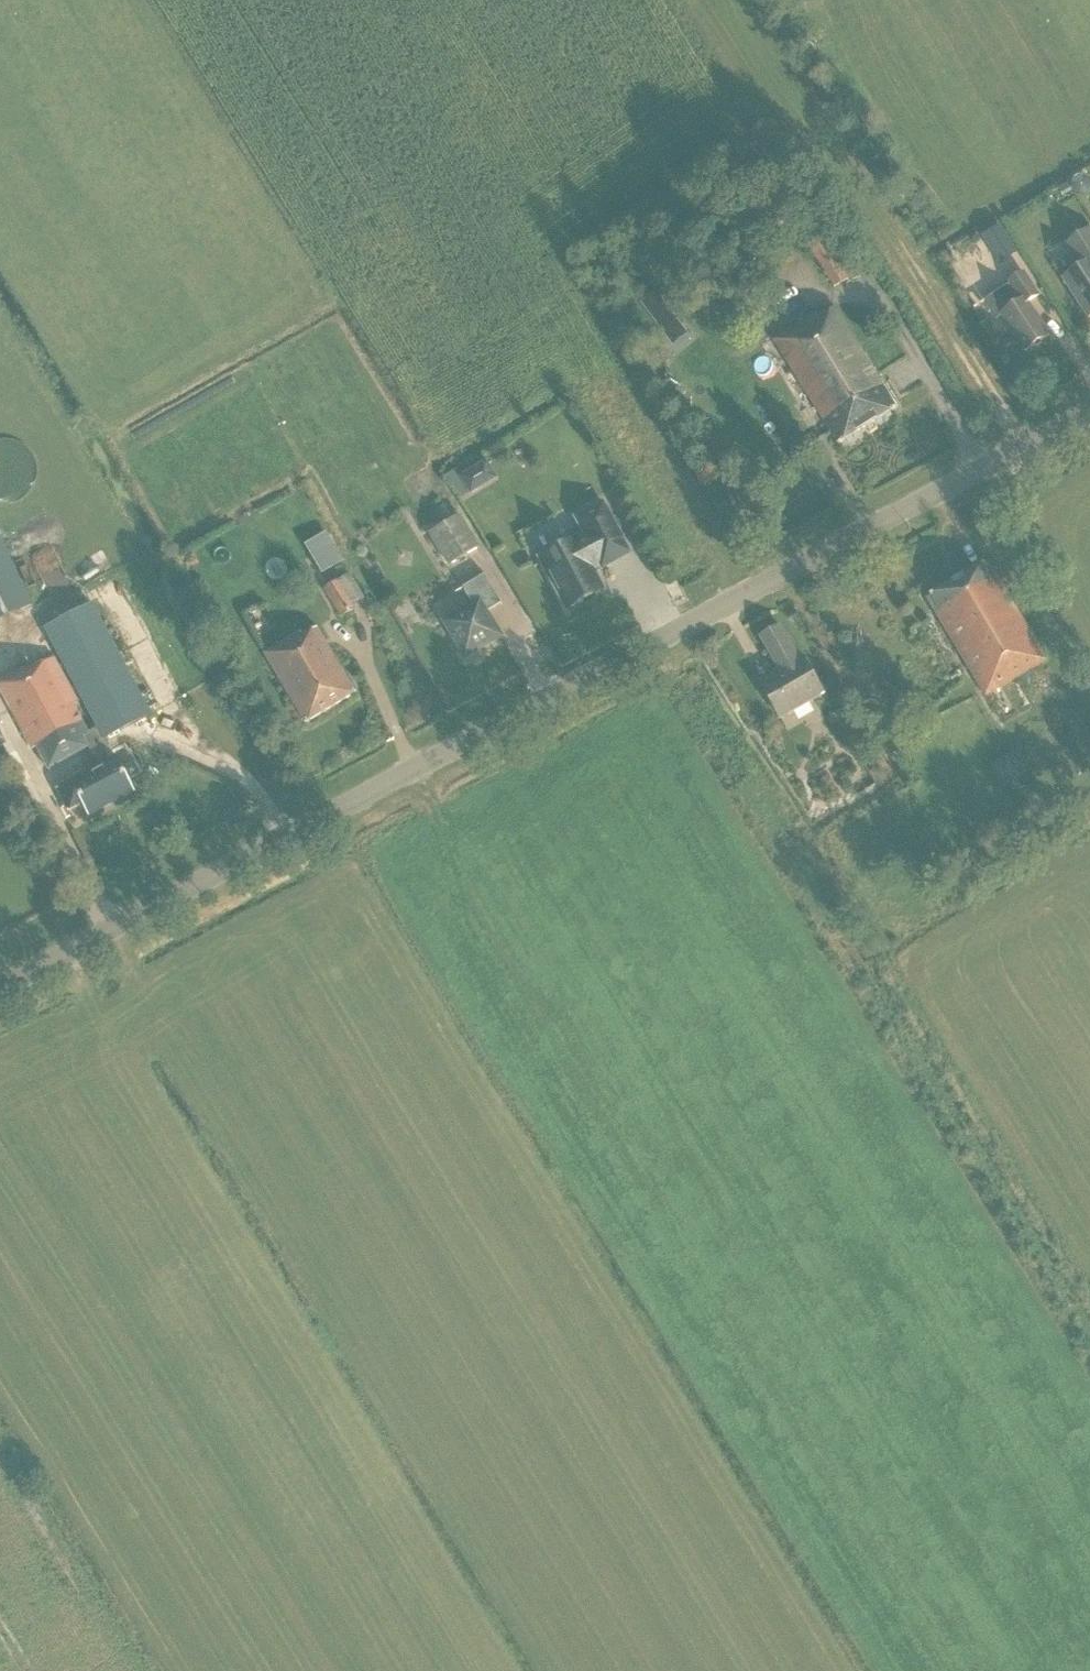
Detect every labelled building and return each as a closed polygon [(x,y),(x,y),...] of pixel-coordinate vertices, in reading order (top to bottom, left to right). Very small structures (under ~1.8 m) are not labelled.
[(1018,252),(1000,224),(981,236),(999,264),(1018,252)] [(1064,246),(1078,268),(1063,278),(1088,317),(1089,316),(1089,229),(1064,246)] [(1026,351),(1049,335),(1028,302),(1038,295),(1023,272),(1009,281),(1011,283),(985,300),(997,318),(1002,315),(1026,351)] [(641,303),(666,337),(681,326),(656,292),(641,303)] [(837,441),(895,405),(835,309),(817,320),(814,316),(775,341),(837,441)] [(633,553),(605,500),(573,517),(581,533),(536,556),(566,612),(607,591),(597,572),(633,553)] [(461,514),(430,533),(449,566),(480,547),(461,514)] [(306,545),(305,546),(321,574),(322,573),(343,561),(326,533),(306,545)] [(32,605),(0,540),(0,621),(32,605)] [(1045,658),(987,560),(926,596),(984,694),(1045,658)] [(465,656),(500,634),(486,610),(501,601),(484,573),(462,586),(472,603),(443,620),(465,656)] [(330,586),(325,589),(340,615),(353,607),(338,581),(330,586)] [(133,789),(116,757),(115,758),(105,739),(150,715),(92,605),(45,630),(98,728),(88,733),(74,705),(79,702),(55,657),(32,669),(30,666),(0,682),(0,687),(44,771),(88,748),(98,767),(71,782),(88,813),(133,789)] [(780,625),(760,636),(778,669),(758,680),(779,717),(823,693),(802,656),(798,658),(780,625)] [(305,721),(355,690),(317,628),(304,636),(301,632),(264,654),(305,721)] [(481,663),(491,680),(510,670),(500,652),(481,663)]
